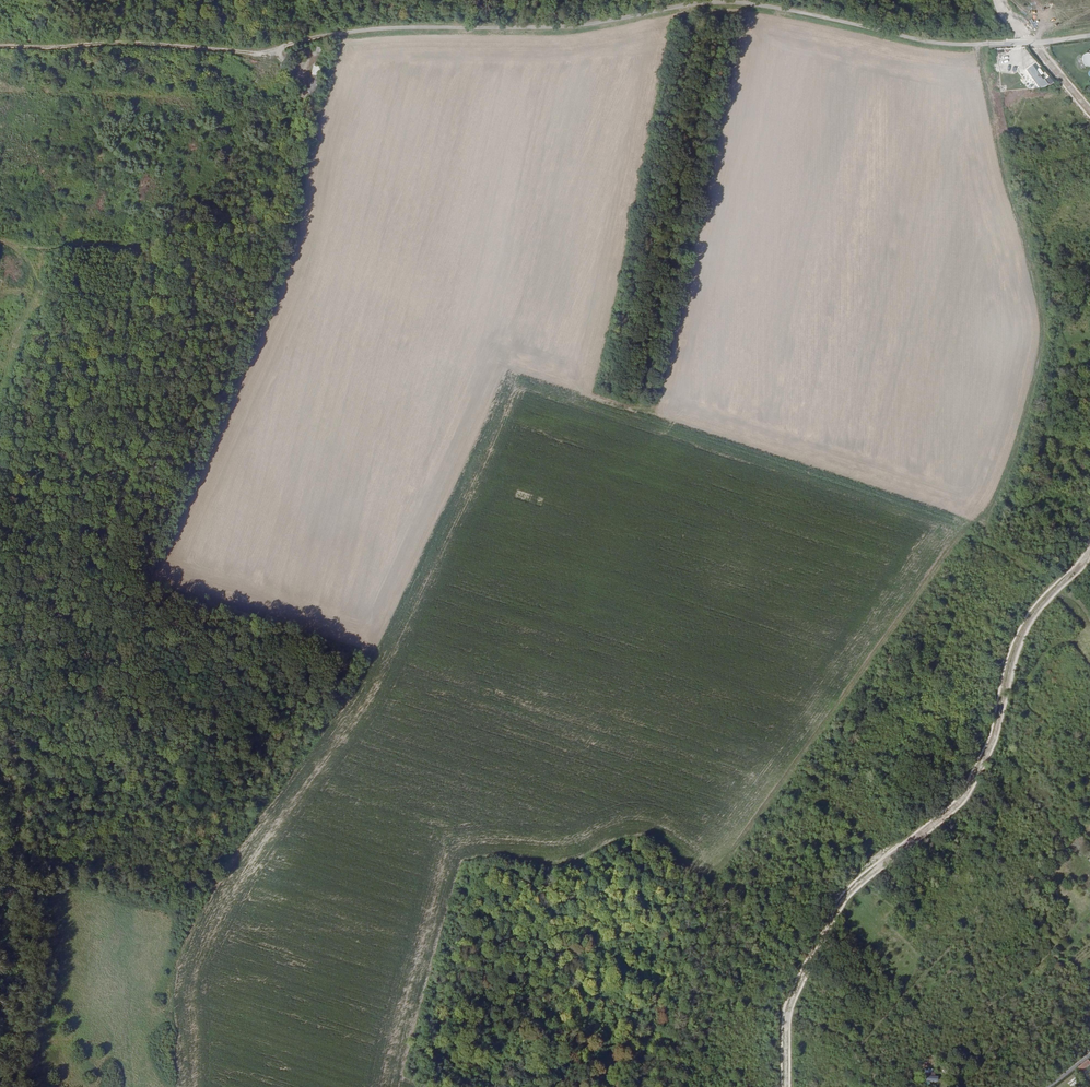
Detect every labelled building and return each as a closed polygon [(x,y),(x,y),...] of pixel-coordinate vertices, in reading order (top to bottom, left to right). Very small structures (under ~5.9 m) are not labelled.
[(1089,53),(1089,56),(1087,56),(1085,57),(1083,59),(1082,62),(1082,64),(1083,66),(1085,67),(1088,68),(1089,67),(1089,53)] [(1036,82),(1038,79),(1030,70),(1028,72),(1036,82)] [(1039,86),(1045,81),(1042,78),(1036,82),(1039,86)] [(309,90),(316,92),(319,81),(312,79),(309,90)] [(523,384),(509,376),(505,385),(519,392),(523,384)] [(1077,1069),(1083,1077),(1085,1076),(1082,1072),(1089,1065),(1089,1060),(1077,1069)]
